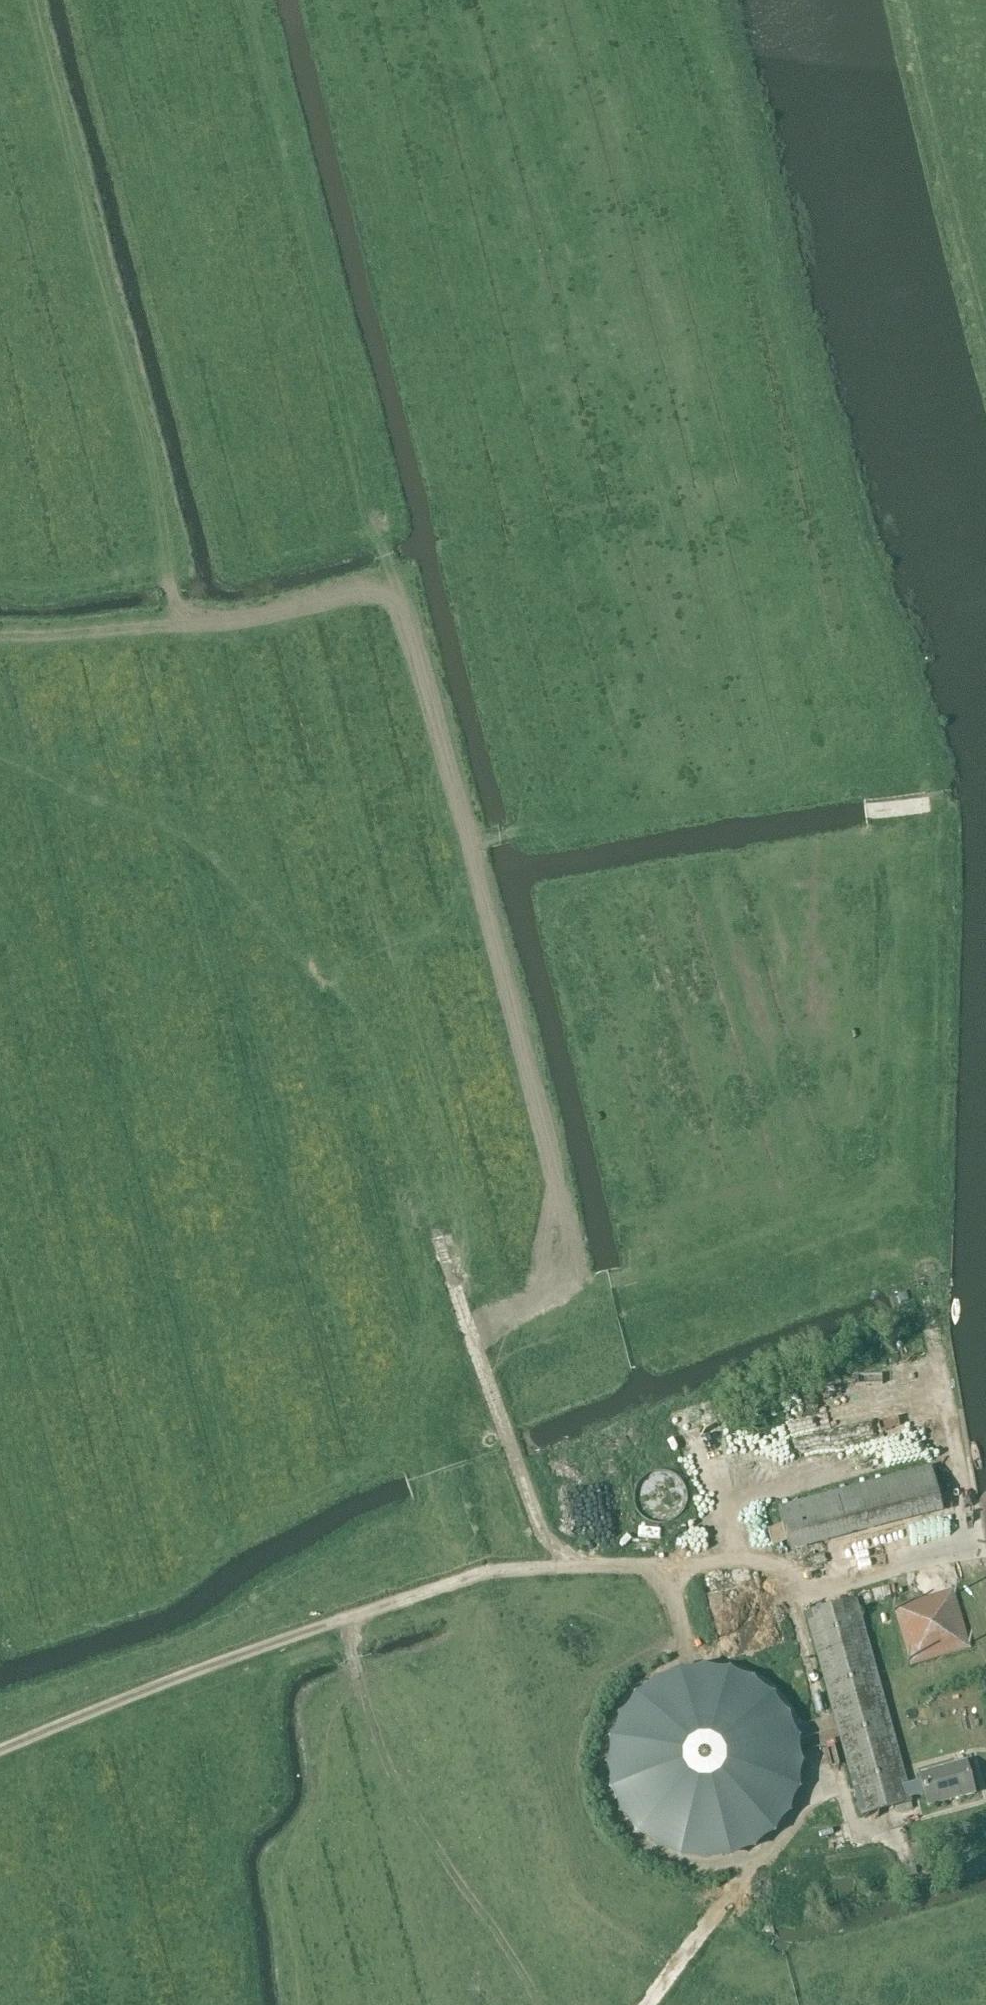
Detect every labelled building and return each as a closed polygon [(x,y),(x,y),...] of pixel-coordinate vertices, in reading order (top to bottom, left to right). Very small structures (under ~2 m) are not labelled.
[(779,1511),(788,1545),(941,1503),(931,1469),(779,1511)] [(848,1540),(851,1574),(867,1573),(865,1539),(848,1540)] [(929,1574),(931,1583),(914,1586),(912,1577),(883,1582),(885,1596),(944,1586),(942,1571),(929,1574)] [(893,1605),(910,1666),(971,1648),(954,1588),(893,1605)] [(924,1795),(927,1806),(975,1794),(967,1763),(919,1775),(921,1782),(906,1786),(856,1600),(806,1613),(862,1816),(911,1804),(909,1798),(924,1795)] [(655,1853),(679,1863),(705,1866),(731,1863),(755,1852),(776,1837),(791,1815),(802,1792),(805,1765),(801,1739),(791,1715),(775,1695),(754,1679),(730,1669),(704,1666),(678,1669),(654,1679),(633,1695),(617,1716),(607,1741),(604,1766),(608,1793),(618,1817),(635,1837),(655,1853)]
